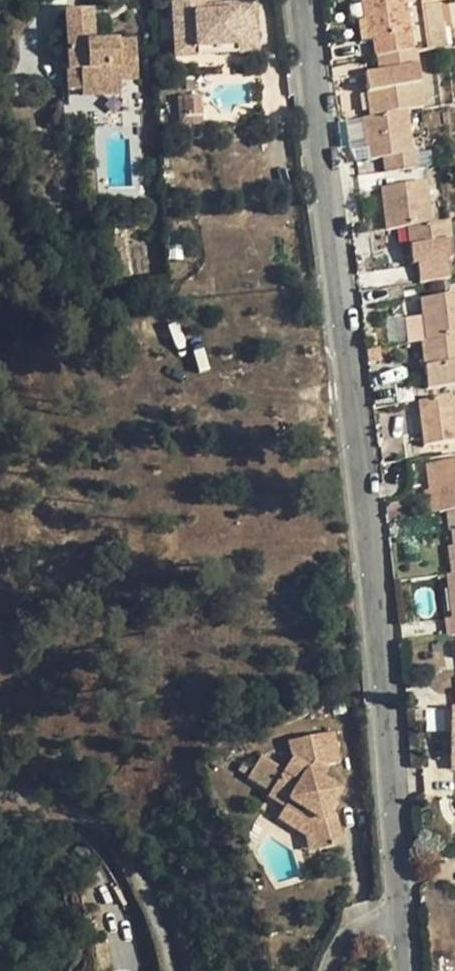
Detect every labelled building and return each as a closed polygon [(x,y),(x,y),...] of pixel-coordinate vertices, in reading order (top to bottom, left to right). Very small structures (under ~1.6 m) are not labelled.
[(174,63),(196,62),(196,54),(236,52),(236,46),(255,45),(252,9),(232,10),(233,17),(202,20),(201,12),(200,0),(170,0),(174,63)] [(412,155),(407,113),(420,112),(413,54),(454,49),(454,31),(443,32),(440,5),(421,8),(421,0),(418,0),(403,2),(403,0),(386,0),(358,4),(361,22),(363,44),(371,43),(375,76),(363,77),(369,118),(361,119),(366,161),(383,159),(412,155)] [(92,10),(64,11),(69,72),(66,72),(68,92),(81,91),(79,71),(117,68),(118,84),(136,83),(134,41),(94,44),(92,10)] [(232,10),(201,12),(202,20),(233,17),(232,10)] [(256,58),(255,45),(236,46),(236,52),(196,54),(196,62),(256,58)] [(414,170),(412,155),(383,159),(385,174),(414,170)] [(424,184),(379,189),(385,232),(406,229),(411,267),(416,266),(419,285),(448,281),(446,262),(451,261),(446,224),(430,226),(424,184)] [(417,301),(424,342),(419,343),(425,391),(454,387),(454,296),(417,301)] [(416,403),(421,446),(454,442),(454,428),(451,398),(416,403)] [(432,465),(438,515),(446,514),(451,548),(454,575),(450,576),(446,577),(451,620),(444,621),(446,639),(454,638),(454,463),(432,465)] [(427,712),(426,732),(451,733),(451,757),(454,757),(454,712),(427,712)] [(316,828),(321,849),(341,845),(335,818),(326,812),(340,790),(321,778),(327,768),(326,765),(340,762),(333,732),(288,742),(292,757),(284,770),(260,757),(248,777),(287,802),(303,812),(300,818),(316,828)] [(307,853),(321,849),(316,828),(300,818),(303,812),(287,802),(276,820),(304,837),(307,853)]
